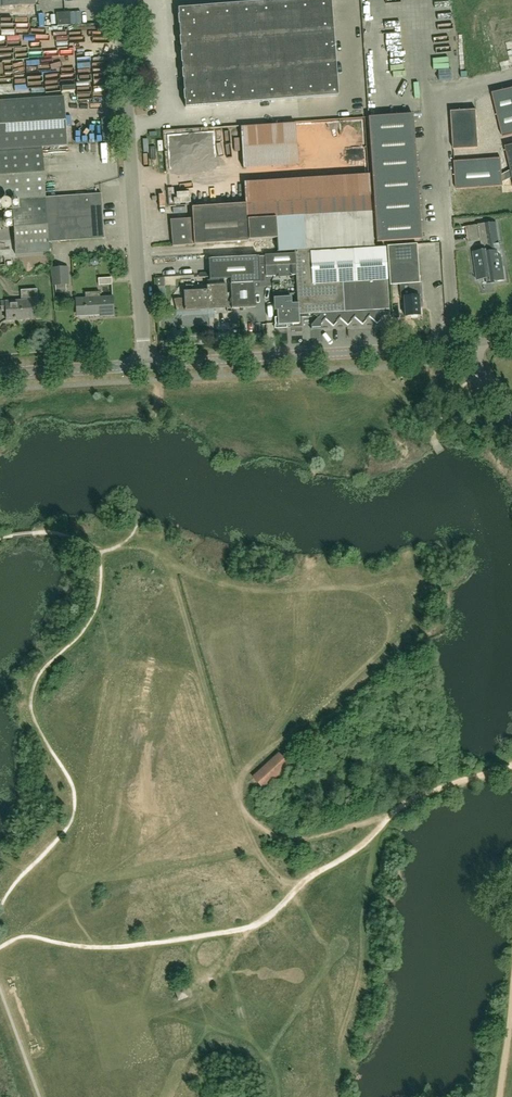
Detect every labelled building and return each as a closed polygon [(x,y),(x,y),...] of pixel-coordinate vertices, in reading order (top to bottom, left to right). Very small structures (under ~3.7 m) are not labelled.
[(178,9),(185,107),(338,96),(331,0),(293,0),(178,9)] [(421,0),(401,0),(401,14),(421,13),(421,0)] [(54,28),(54,41),(61,41),(61,45),(75,45),(75,29),(54,28)] [(6,49),(17,48),(17,38),(5,38),(6,49)] [(28,61),(28,52),(10,53),(10,62),(28,61)] [(432,75),(433,89),(447,88),(446,75),(432,75)] [(367,88),(367,102),(388,102),(388,89),(367,88)] [(493,94),(503,137),(511,135),(511,89),(493,94)] [(42,149),(42,148),(67,146),(64,97),(0,102),(0,201),(12,200),(15,255),(50,252),(42,149)] [(477,110),(452,111),(454,150),(479,148),(477,110)] [(422,239),(413,114),(368,117),(377,242),(422,239)] [(296,123),(240,127),(243,169),(298,166),(296,123)] [(90,143),(89,129),(79,130),(79,143),(90,143)] [(508,185),(505,174),(502,175),(501,158),(455,162),(457,189),(508,185)] [(310,252),(311,252),(310,251),(374,247),(370,196),(371,196),(370,175),(244,182),(246,204),(192,207),(192,218),(170,220),(173,247),(194,245),(220,243),(220,251),(238,250),(238,242),(248,241),(248,240),(277,238),(278,253),(295,251),(295,250),(310,249),(310,252)] [(101,194),(57,197),(49,197),(52,241),(60,240),(60,242),(104,239),(103,216),(101,194)] [(486,250),(473,252),(477,280),(491,278),(492,282),(505,280),(497,222),(466,227),(469,243),(485,240),(486,250)] [(387,246),(390,285),(400,284),(401,298),(404,298),(405,317),(420,316),(419,303),(423,302),(422,282),(420,282),(417,244),(387,246)] [(295,250),(295,251),(295,254),(265,255),(265,257),(265,266),(266,277),(275,276),(278,274),(278,266),(290,265),(291,273),(295,275),(296,275),(298,303),(298,304),(305,303),(306,318),(311,317),(314,315),(317,318),(311,324),(311,327),(321,327),(321,324),(332,326),(333,326),(340,318),(348,325),(355,318),(363,325),(369,317),(377,324),(384,316),(390,315),(385,247),(311,252),(310,252),(310,249),(295,250)] [(94,257),(89,263),(93,266),(97,265),(100,262),(94,257)] [(259,266),(259,257),(209,259),(210,280),(230,279),(232,309),(255,308),(254,283),(260,283),(259,266)] [(68,266),(51,268),(52,286),(69,285),(68,266)] [(186,285),(186,291),(184,291),(184,311),(209,310),(208,305),(228,304),(227,284),(207,286),(207,290),(193,291),(193,285),(186,285)] [(22,302),(1,303),(2,311),(6,311),(7,320),(40,318),(39,301),(38,300),(37,290),(21,291),(22,302)] [(104,315),(104,317),(114,316),(113,298),(100,298),(100,292),(86,293),(86,299),(76,300),(77,307),(78,307),(79,316),(104,315)] [(298,303),(291,303),(291,297),(273,298),(274,311),(277,311),(277,318),(275,318),(275,329),(303,327),(302,318),(306,318),(305,303),(298,304),(298,303)] [(253,778),(264,790),(290,766),(278,754),(253,778)] [(175,991),(178,1002),(188,999),(185,988),(175,991)]
